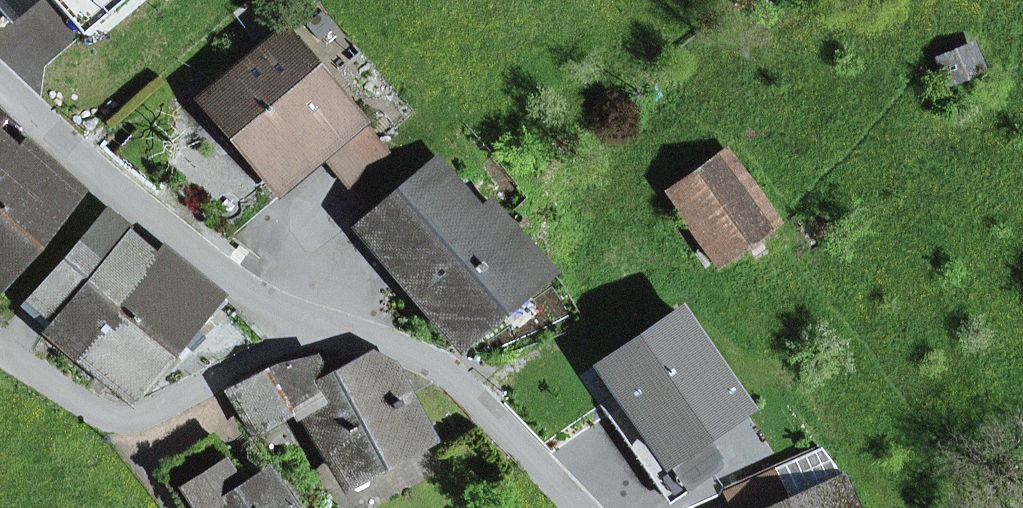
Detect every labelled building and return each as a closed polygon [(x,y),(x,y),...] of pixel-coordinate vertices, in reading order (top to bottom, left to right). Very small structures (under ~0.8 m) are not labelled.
[(210,97),(281,182),(320,150),(354,121),(283,36),(210,97)] [(974,45),(932,59),(943,90),(985,76),(974,45)] [(347,181),(381,152),(354,121),(320,150),(347,181)] [(0,140),(0,289),(71,207),(69,205),(82,190),(24,140),(14,152),(0,140)] [(664,191),(712,260),(771,219),(723,150),(664,191)] [(463,342),(548,269),(489,201),(478,210),(475,207),(434,159),(360,222),(463,342)] [(99,217),(21,307),(45,328),(119,243),(124,248),(128,243),(99,217)] [(119,243),(45,328),(85,362),(159,277),(170,288),(187,269),(183,265),(171,280),(128,243),(124,248),(119,243)] [(130,402),(221,298),(187,269),(170,288),(159,277),(85,362),(130,402)] [(669,367),(677,380),(718,354),(692,316),(669,313),(661,319),(655,310),(593,341),(602,359),(626,395),(669,367)] [(658,445),(743,390),(718,354),(677,380),(669,367),(626,395),(658,445)] [(389,364),(362,358),(342,369),(392,458),(429,438),(389,364)] [(330,445),(347,482),(392,458),(342,369),(327,376),(318,361),(264,369),(294,407),(299,404),(305,418),(311,415),(325,446),(330,445)] [(225,389),(248,430),(294,407),(264,369),(225,389)] [(180,507),(286,507),(264,474),(245,486),(212,436),(156,472),(180,507)] [(720,457),(737,485),(762,470),(745,442),(720,457)] [(714,476),(697,447),(651,472),(667,502),(714,476)] [(844,480),(821,449),(724,493),(730,507),(857,507),(844,480)]
